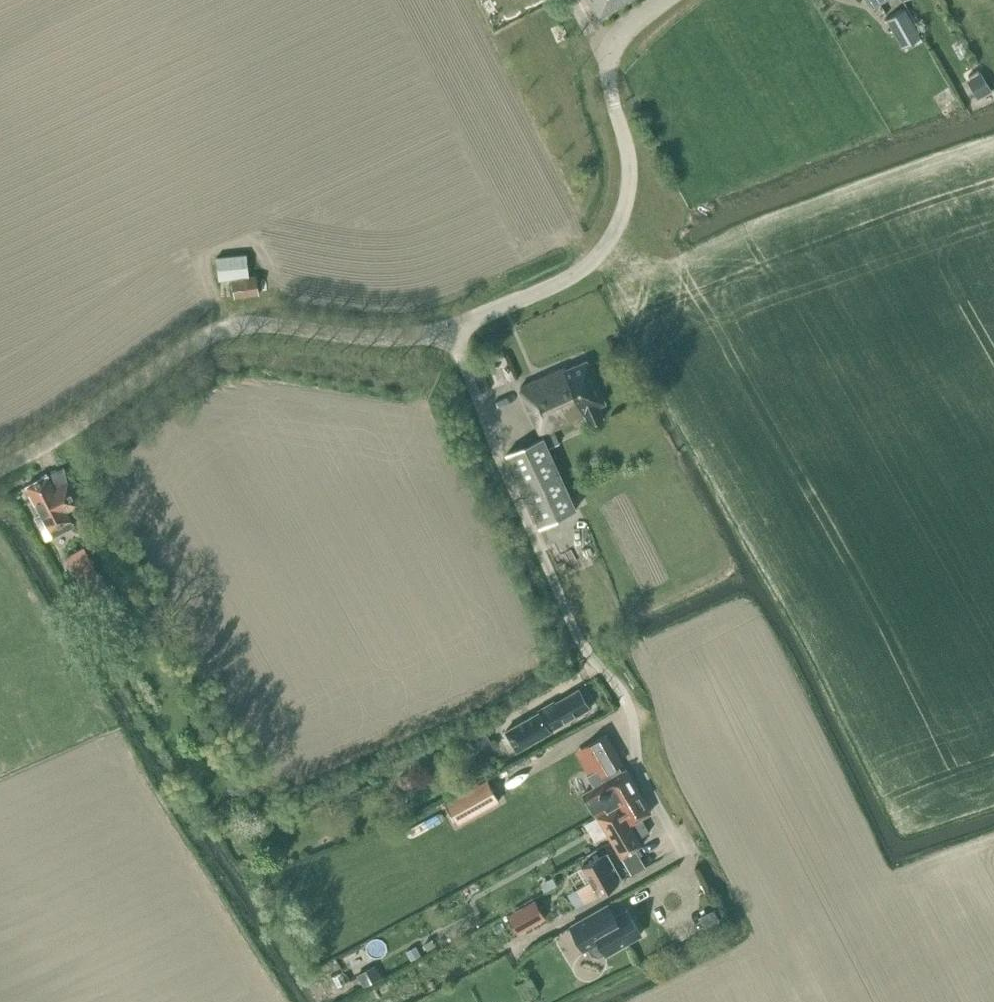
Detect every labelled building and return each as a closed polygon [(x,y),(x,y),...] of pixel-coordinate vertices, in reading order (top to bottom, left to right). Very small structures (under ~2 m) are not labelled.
[(598,17),(627,0),(588,0),(598,17)] [(886,19),(902,47),(921,36),(918,31),(920,29),(907,6),(901,9),(900,7),(891,12),(893,14),(886,19)] [(992,89),(981,71),(966,80),(977,98),(992,89)] [(231,277),(233,296),(258,293),(256,275),(249,275),(247,253),(217,256),(219,278),(231,277)] [(540,433),(541,433),(552,427),(585,413),(589,423),(603,417),(597,405),(605,402),(586,360),(566,369),(565,367),(520,387),(540,433)] [(576,508),(548,447),(559,442),(552,427),(541,433),(543,436),(506,453),(539,525),(576,508)] [(67,481),(54,487),(47,474),(27,485),(41,513),(35,516),(42,530),(63,519),(64,522),(71,519),(66,510),(79,503),(67,481)] [(91,559),(83,546),(67,556),(74,569),(92,599),(109,590),(91,559)] [(589,706),(579,688),(554,701),(554,702),(539,710),(505,730),(516,749),(551,729),(589,706)] [(467,755),(491,741),(484,727),(459,741),(467,755)] [(593,786),(582,792),(596,814),(606,808),(617,801),(638,789),(626,768),(621,771),(617,764),(622,761),(606,735),(584,748),(596,769),(587,774),(593,786)] [(457,824),(500,800),(487,778),(445,802),(457,824)] [(236,779),(228,781),(226,789),(232,795),(239,793),(239,792),(243,792),(243,785),(240,785),(241,782),(236,779)] [(618,803),(597,816),(621,856),(642,843),(638,837),(649,831),(641,817),(651,811),(638,789),(617,801),(618,803)] [(426,831),(446,824),(441,812),(421,820),(426,831)] [(590,880),(578,886),(585,900),(617,882),(617,881),(622,878),(616,868),(607,851),(582,866),(590,880)] [(578,886),(576,887),(568,892),(575,906),(585,900),(578,886)] [(535,899),(506,915),(517,933),(545,917),(535,899)] [(569,925),(583,949),(587,947),(591,953),(600,955),(605,951),(606,953),(641,933),(627,909),(615,916),(607,903),(569,925)] [(714,910),(697,918),(703,929),(719,921),(714,910)] [(415,945),(405,950),(410,959),(419,954),(415,945)] [(375,963),(357,973),(364,986),(382,977),(375,963)]
